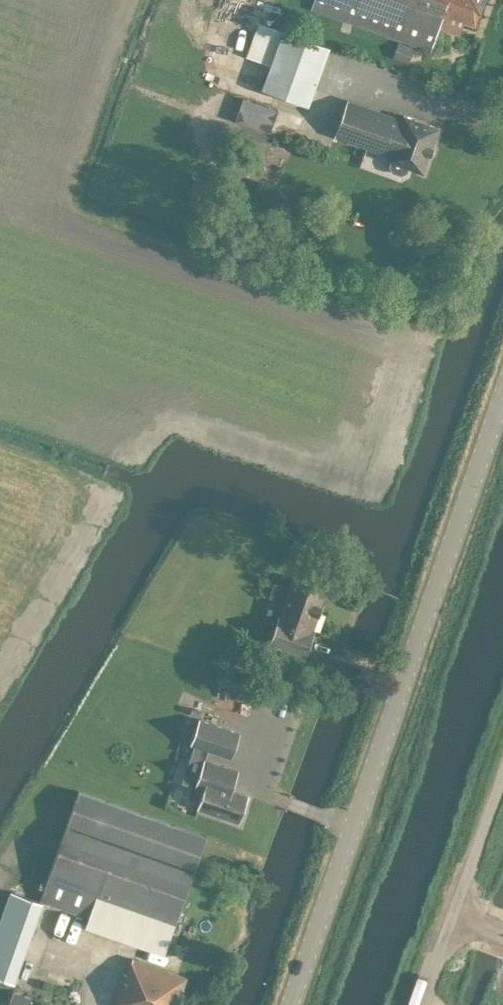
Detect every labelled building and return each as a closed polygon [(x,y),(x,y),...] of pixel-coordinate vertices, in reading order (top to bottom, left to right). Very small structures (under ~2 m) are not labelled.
[(431,49),(444,13),(475,23),(479,11),(481,12),(485,0),(313,0),(311,7),(431,49)] [(262,89),(307,105),(327,48),(281,32),(262,89)] [(412,47),(398,42),(394,55),(407,60),(412,47)] [(392,160),(390,164),(393,170),(402,173),(407,170),(409,166),(424,171),(440,127),(402,113),(401,116),(347,97),(334,135),(387,154),(387,158),(392,160)] [(230,169),(257,178),(270,142),(244,132),(230,169)] [(269,639),(305,653),(314,629),(313,628),(328,586),(293,573),(277,615),(278,615),(269,639)] [(239,731),(198,717),(190,742),(231,756),(239,731)] [(196,806),(238,820),(247,793),(220,784),(227,766),(203,757),(196,777),(205,780),(196,806)] [(137,776),(132,786),(147,794),(152,784),(137,776)] [(39,897),(88,915),(96,892),(130,904),(175,921),(182,902),(195,864),(206,833),(79,788),(68,819),(39,897)] [(14,980),(42,900),(10,889),(0,919),(0,975),(14,980)] [(119,935),(164,952),(175,921),(130,904),(119,935)] [(187,974),(133,956),(113,1004),(176,1004),(187,974)] [(15,1004),(27,1004),(31,994),(14,988),(8,1003),(15,1004)]
